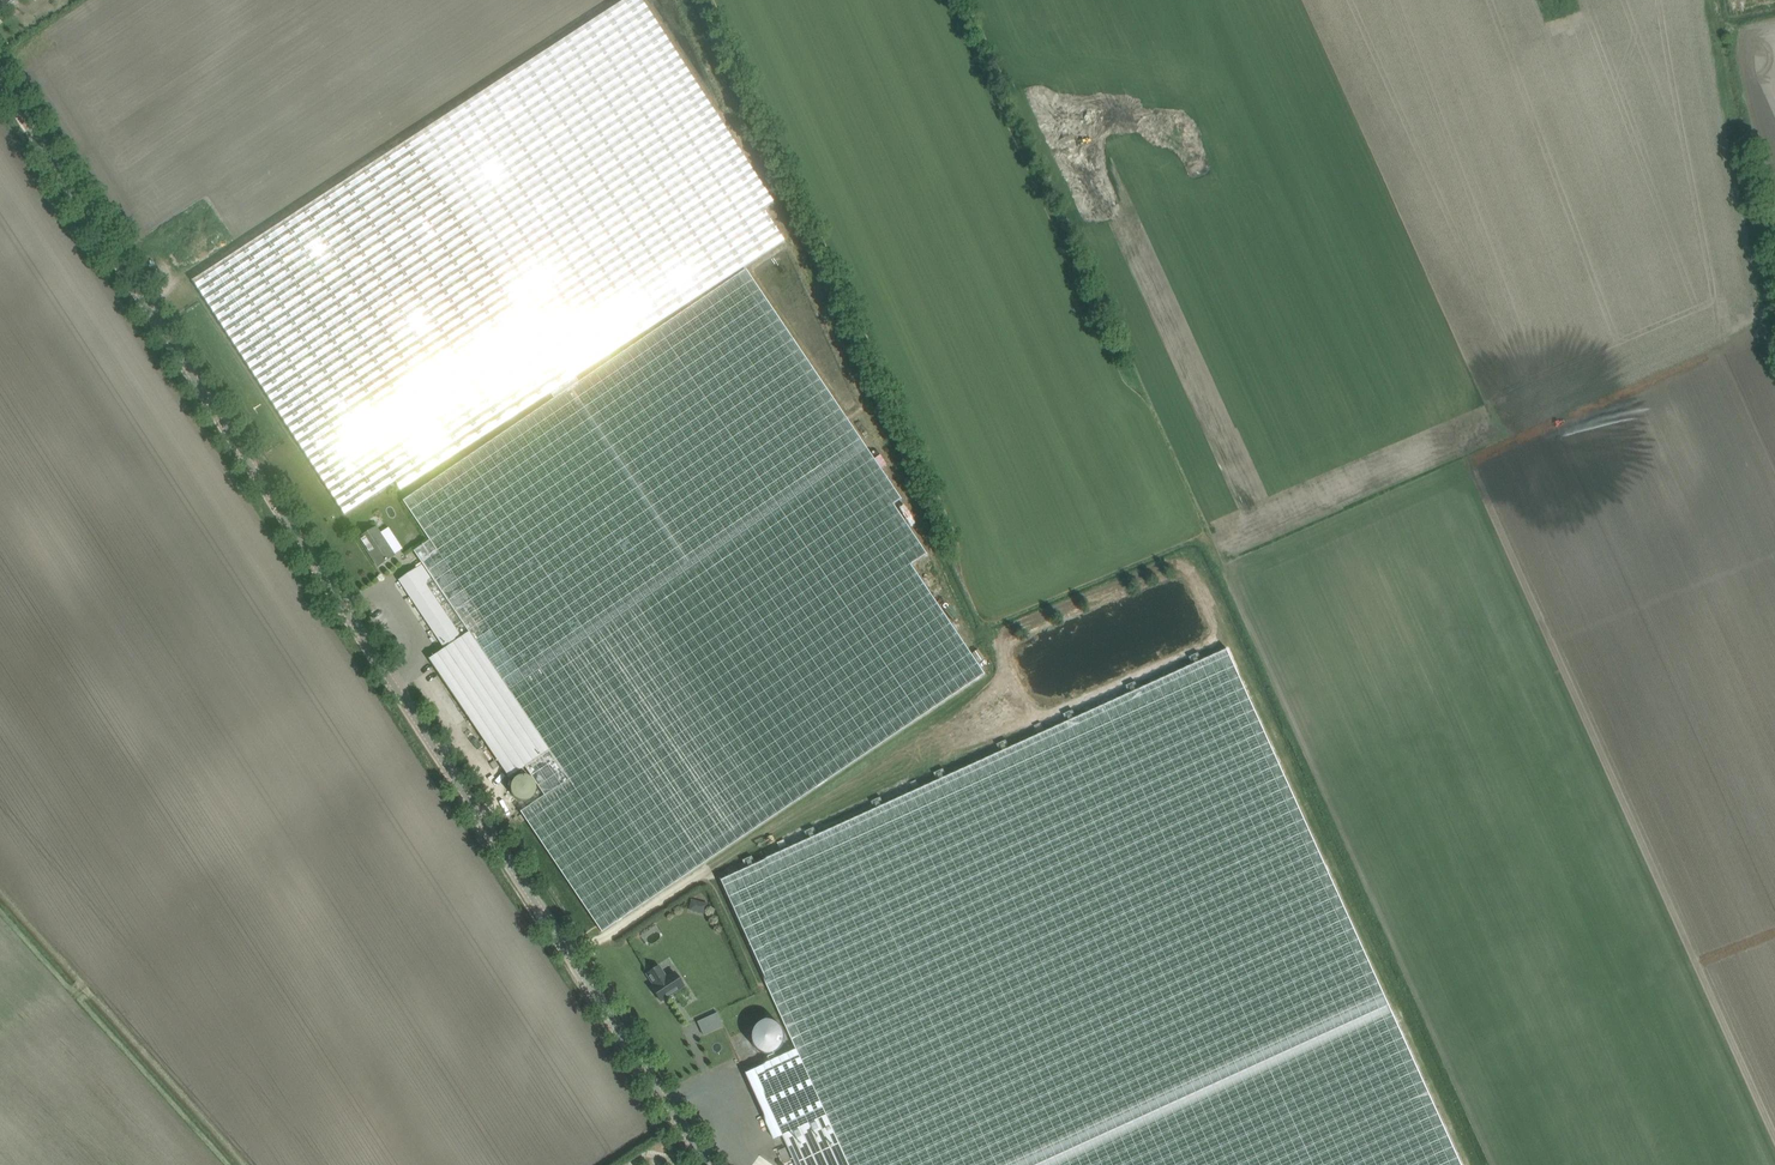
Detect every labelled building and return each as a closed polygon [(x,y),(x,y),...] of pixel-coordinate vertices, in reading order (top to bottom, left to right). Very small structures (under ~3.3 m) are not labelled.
[(641,0),(626,0),(193,281),(344,515),(395,482),(401,490),(784,241),(763,209),(772,203),(641,0)] [(893,505),(901,499),(868,451),(746,270),(404,501),(430,541),(415,552),(423,564),(399,580),(444,649),(429,659),(509,778),(525,767),(545,796),(521,812),(602,932),(984,674),(911,565),(927,554),(893,505)] [(379,566),(395,556),(377,527),(360,538),(379,566)] [(1229,650),(721,881),(798,1050),(745,1074),(775,1140),(784,1136),(797,1164),(1463,1164),(1229,650)] [(706,914),(708,902),(692,899),(689,910),(706,914)] [(652,987),(661,1001),(684,986),(675,972),(667,978),(659,966),(647,974),(655,986),(652,987)] [(718,1029),(724,1027),(718,1012),(711,1015),(718,1029)] [(784,1046),(784,1045),(785,1044),(786,1043),(786,1041),(786,1040),(786,1039),(786,1038),(786,1037),(786,1035),(786,1034),(786,1033),(786,1032),(785,1031),(785,1030),(784,1029),(784,1028),(783,1027),(782,1026),(781,1025),(780,1024),(779,1023),(778,1022),(777,1022),(776,1021),(775,1021),(773,1020),(772,1020),(771,1020),(770,1020),(769,1020),(767,1020),(766,1020),(765,1020),(764,1020),(763,1021),(762,1021),(761,1022),(760,1022),(759,1023),(758,1024),(757,1025),(756,1026),(755,1027),(754,1028),(754,1029),(753,1030),(753,1031),(752,1033),(752,1034),(752,1035),(752,1036),(752,1037),(752,1039),(752,1040),(752,1041),(752,1042),(753,1043),(753,1044),(754,1046),(755,1047),(755,1048),(756,1048),(757,1049),(758,1050),(759,1051),(760,1052),(761,1052),(762,1053),(763,1053),(765,1054),(766,1054),(767,1054),(768,1054),(769,1054),(771,1054),(772,1054),(773,1054),(774,1054),(775,1053),(776,1053),(778,1052),(779,1052),(780,1051),(781,1050),(781,1049),(782,1048),(783,1047),(784,1046)] [(788,1147),(781,1151),(786,1163),(794,1160),(788,1147)]
